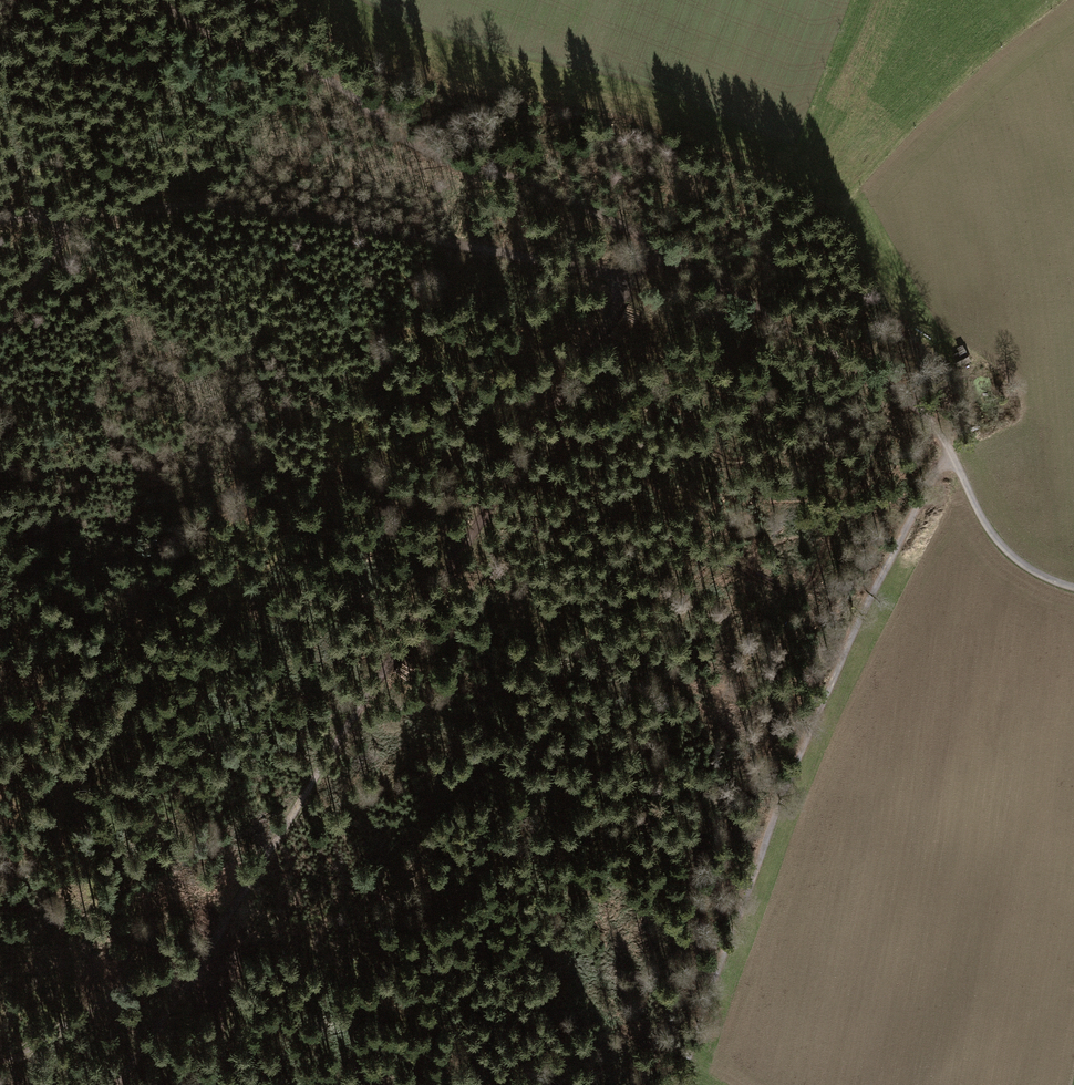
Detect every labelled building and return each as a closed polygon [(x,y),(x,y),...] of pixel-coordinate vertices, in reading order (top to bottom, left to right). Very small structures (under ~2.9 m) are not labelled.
[(962,359),(954,363),(958,372),(973,366),(965,347),(958,350),(962,359)]
